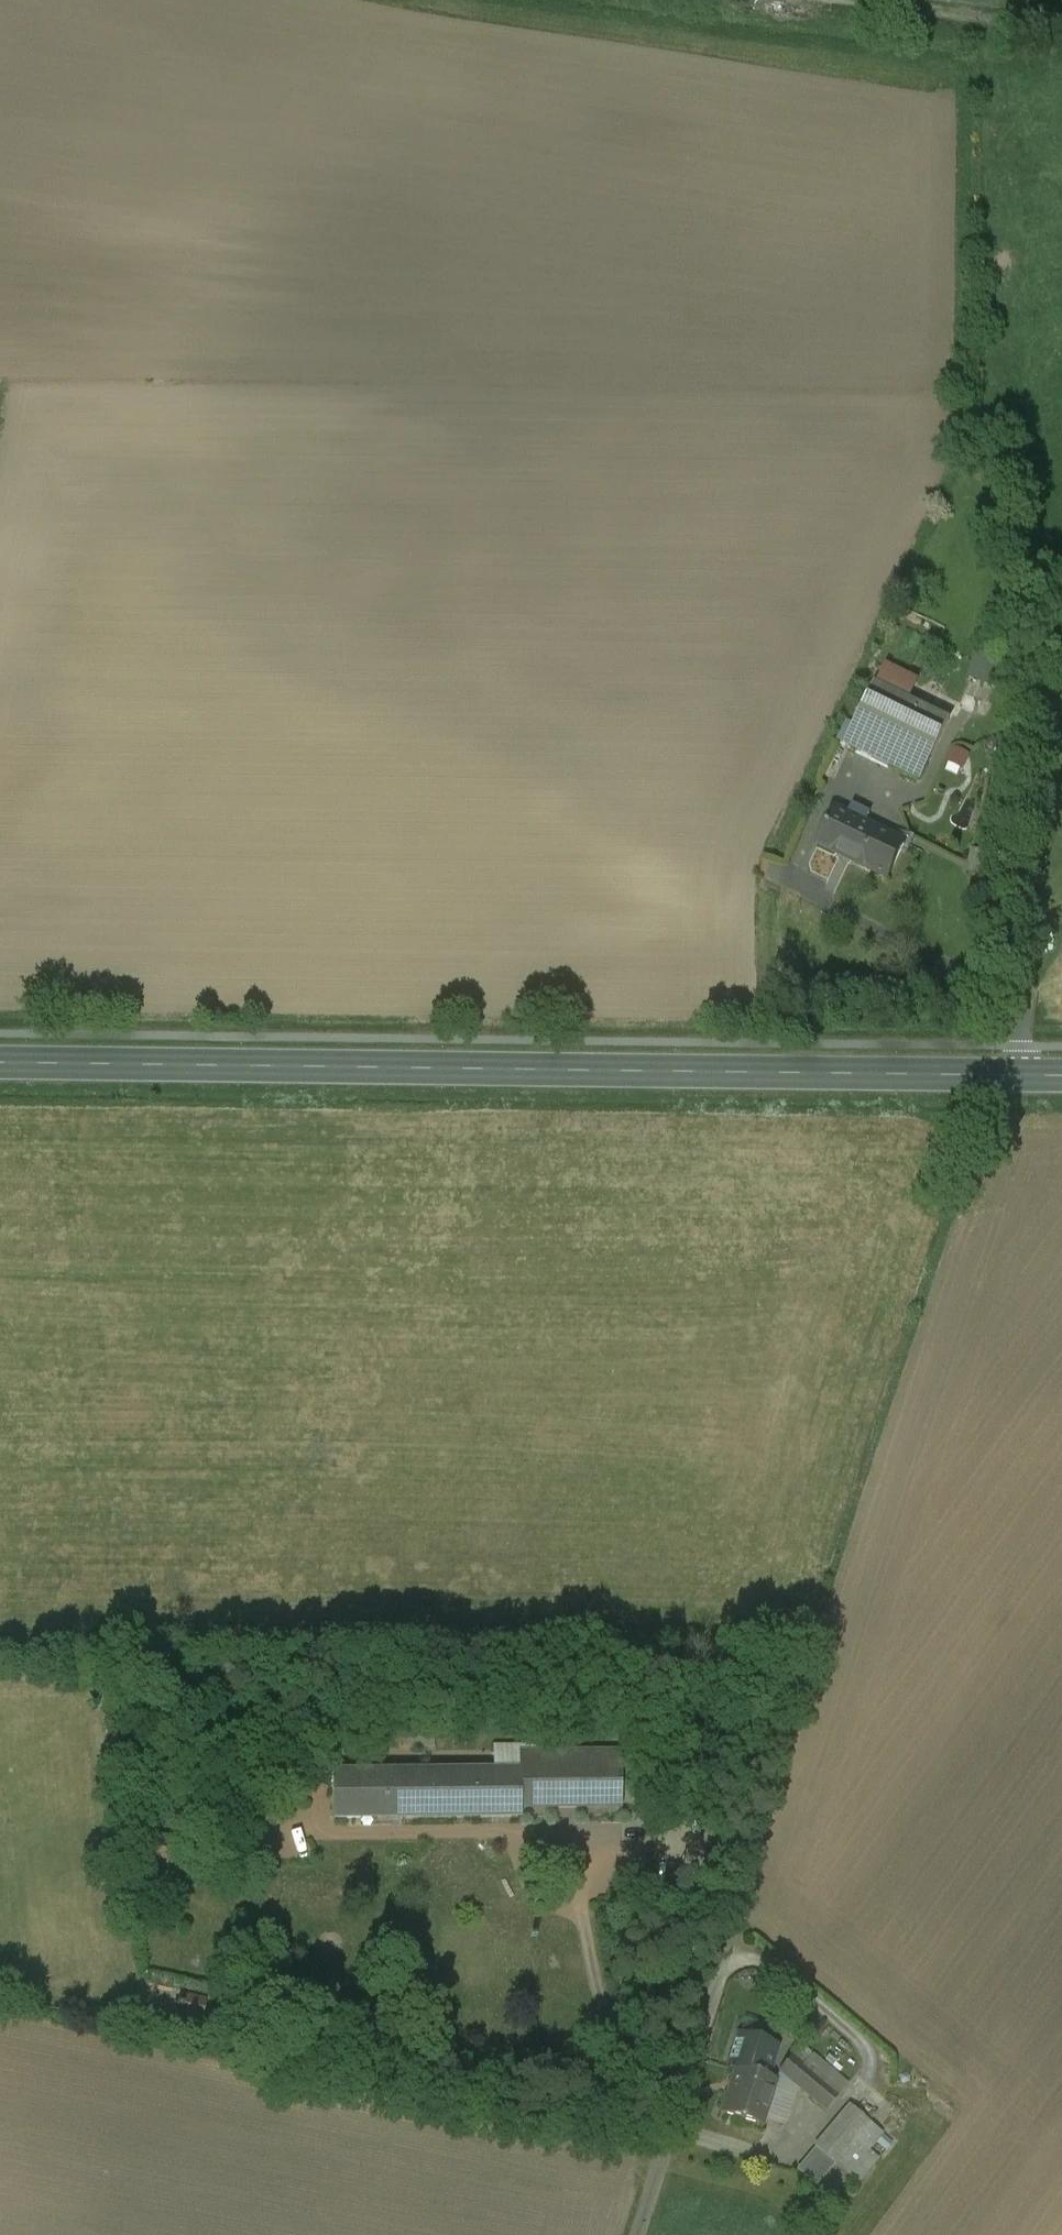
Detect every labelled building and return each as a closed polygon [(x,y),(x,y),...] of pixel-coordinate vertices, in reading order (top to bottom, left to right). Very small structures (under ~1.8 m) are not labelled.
[(878,685),(848,747),(920,782),(950,720),(878,685)] [(837,810),(819,847),(890,880),(907,844),(866,825),(871,815),(854,807),(849,816),(837,810)] [(518,1769),(333,1773),(333,1822),(523,1819),(523,1806),(580,1805),(579,1775),(625,1774),(624,1749),(518,1751),(518,1769)] [(203,2024),(208,2002),(181,1996),(176,2018),(203,2024)] [(736,2071),(720,2116),(762,2130),(779,2079),(767,2075),(776,2050),(737,2037),(727,2068),(736,2071)] [(802,2045),(779,2072),(826,2112),(849,2085),(802,2045)]
